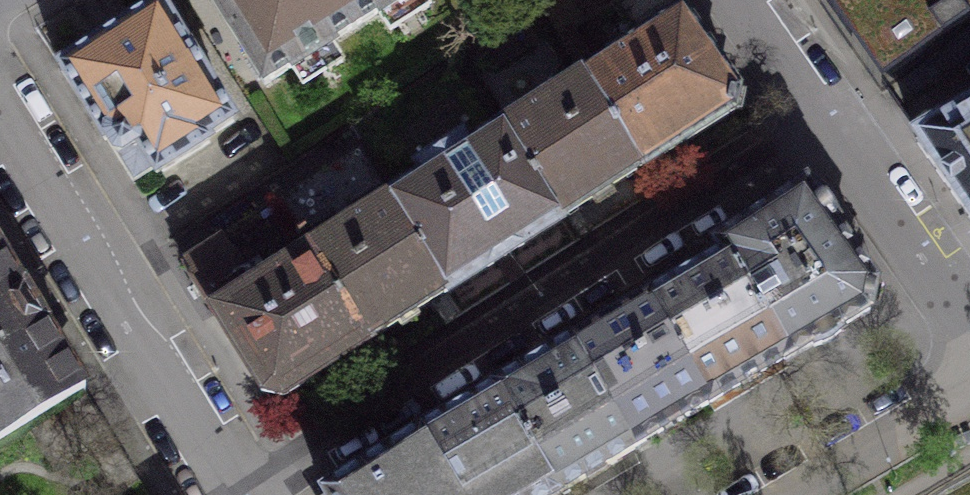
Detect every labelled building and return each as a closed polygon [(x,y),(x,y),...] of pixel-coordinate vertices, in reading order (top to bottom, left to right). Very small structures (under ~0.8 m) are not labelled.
[(337,0),(213,0),(264,83),(291,66),(303,85),(342,61),(330,42),(354,28),(337,0)] [(354,28),(378,12),(390,31),(429,6),(425,0),(337,0),(354,28)] [(584,77),(640,167),(642,170),(652,163),(734,110),(736,90),(673,0),(620,0),(611,6),(638,41),(584,77)] [(969,31),(969,0),(817,0),(872,78),(882,93),(969,31)] [(232,121),(159,6),(110,37),(60,69),(133,183),(155,169),(158,174),(210,141),(207,137),(232,121)] [(557,33),(579,67),(591,60),(568,25),(557,33)] [(502,126),(562,220),(640,167),(584,77),(582,74),(502,126)] [(927,139),(926,138),(917,143),(969,219),(969,114),(927,139)] [(423,176),(388,198),(446,294),(562,220),(502,126),(468,148),(462,138),(417,167),(423,176)] [(359,152),(277,204),(299,239),(382,187),(359,152)] [(806,189),(718,244),(787,361),(870,313),(872,299),(875,286),(847,246),(817,204),(806,189)] [(306,249),(368,342),(446,294),(388,198),(306,249)] [(299,239),(277,204),(183,265),(196,287),(211,310),(306,249),(299,239)] [(722,257),(648,300),(711,406),(720,401),(787,361),(718,244),(715,246),(722,257)] [(368,342),(306,249),(211,310),(264,394),(287,394),(368,342)] [(30,423),(84,389),(0,254),(0,442),(30,423)] [(648,300),(572,344),(635,451),(645,445),(678,426),(711,406),(648,300)] [(559,494),(560,494),(635,451),(572,344),(497,389),(559,494)] [(139,479),(84,389),(30,423),(56,465),(89,444),(119,491),(139,479)] [(497,389),(422,433),(324,494),(325,494),(559,494),(497,389)]
